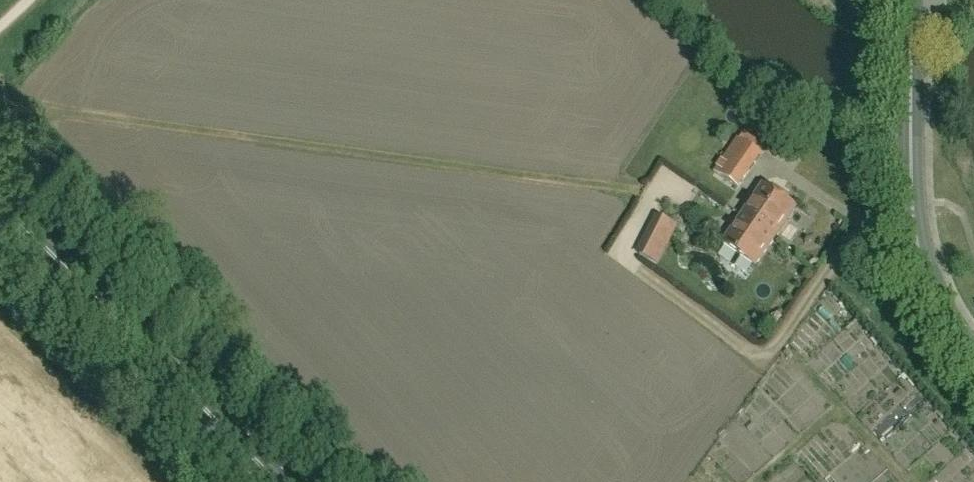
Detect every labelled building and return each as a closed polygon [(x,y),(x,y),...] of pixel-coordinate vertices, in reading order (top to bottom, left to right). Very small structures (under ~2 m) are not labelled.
[(736,136),(714,171),(739,187),(762,153),(761,152),(766,144),(745,130),(740,139),(736,136)] [(764,185),(743,216),(775,238),(796,207),(764,185)] [(756,267),(775,238),(743,216),(723,245),(756,267)] [(659,266),(677,227),(659,218),(640,257),(659,266)]
